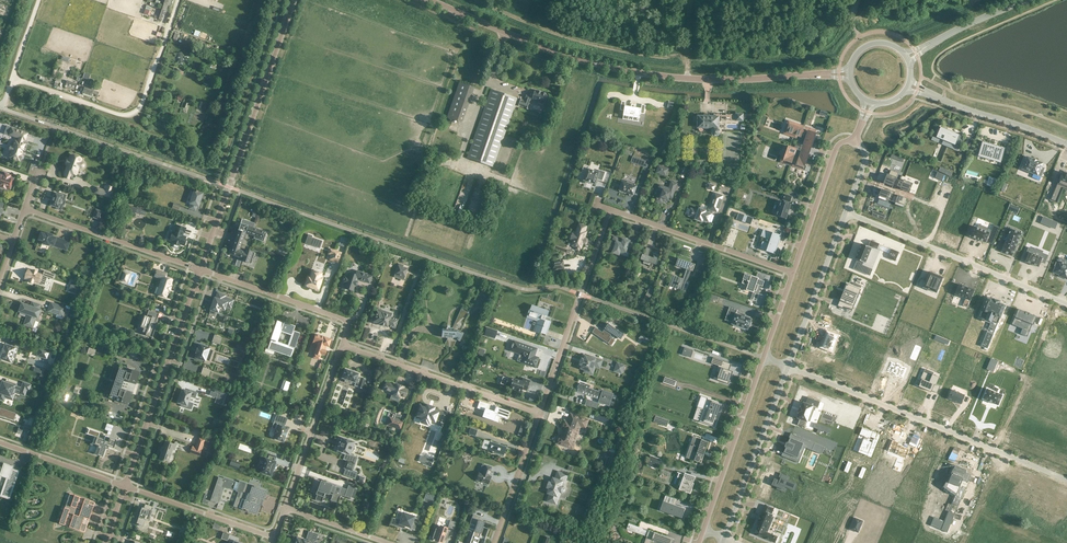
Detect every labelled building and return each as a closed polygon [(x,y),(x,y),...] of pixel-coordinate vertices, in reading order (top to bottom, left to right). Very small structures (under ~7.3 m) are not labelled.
[(167,8),(163,6),(159,19),(162,20),(165,11),(166,11),(167,8)] [(76,85),(67,81),(65,87),(74,90),(76,85)] [(462,123),(474,88),(459,82),(447,117),(462,123)] [(92,97),(94,91),(84,87),(82,93),(83,93),(82,94),(91,98),(92,97)] [(493,167),(517,100),(518,101),(516,105),(520,107),(520,106),(524,108),(528,110),(528,109),(531,101),(537,103),(542,105),(542,104),(543,103),(544,104),(545,104),(548,96),(547,96),(545,95),(546,94),(546,93),(537,90),(537,91),(536,92),(534,91),(535,91),(534,91),(532,97),(526,95),(525,99),(524,101),(522,100),(518,98),(518,99),(517,99),(491,89),(467,158),(493,167)] [(641,113),(644,114),(646,105),(642,104),(641,108),(625,106),(626,102),(622,101),(620,110),(624,110),(624,115),(640,118),(640,113),(641,113)] [(721,121),(721,117),(721,115),(726,116),(726,120),(727,120),(727,115),(737,115),(736,120),(743,121),(743,114),(737,114),(737,115),(726,114),(726,115),(721,115),(721,114),(714,114),(714,117),(698,116),(698,117),(696,117),(695,118),(695,119),(695,121),(696,122),(698,122),(698,127),(699,127),(699,129),(699,130),(700,132),(701,132),(703,132),(704,132),(706,130),(706,129),(706,128),(714,128),(714,129),(712,131),(712,134),(714,136),(717,136),(720,134),(720,131),(718,129),(719,121),(721,121)] [(802,126),(788,121),(787,124),(790,125),(787,135),(793,137),(794,134),(799,136),(802,126)] [(810,128),(802,126),(799,136),(806,138),(804,144),(811,147),(816,134),(809,131),(810,128)] [(7,127),(5,134),(19,138),(18,142),(15,141),(13,146),(10,145),(9,151),(11,152),(9,158),(19,161),(20,160),(21,160),(23,155),(21,155),(25,144),(22,143),(23,140),(25,141),(28,134),(7,127)] [(941,127),(936,137),(955,145),(960,135),(941,127)] [(982,141),(979,154),(1002,160),(1006,148),(982,141)] [(796,149),(789,147),(788,150),(785,149),(783,156),(786,157),(783,163),(793,166),(797,156),(794,155),(796,149)] [(809,154),(802,151),(800,157),(797,156),(793,166),(803,170),(809,154)] [(892,154),(891,158),(903,162),(904,158),(892,154)] [(78,167),(80,168),(81,168),(82,168),(83,168),(83,167),(84,167),(84,166),(84,165),(84,164),(83,163),(82,162),(80,162),(81,159),(79,158),(79,157),(77,156),(77,157),(71,155),(69,160),(68,159),(66,165),(68,165),(67,167),(66,167),(66,169),(65,171),(65,177),(69,178),(71,173),(73,174),(76,175),(78,168),(78,167)] [(1027,157),(1022,169),(1027,171),(1029,172),(1031,173),(1032,173),(1033,174),(1033,173),(1034,174),(1032,177),(1040,181),(1041,177),(1045,168),(1042,167),(1043,163),(1037,161),(1037,160),(1037,161),(1036,160),(1037,160),(1036,160),(1035,160),(1034,159),(1033,159),(1034,159),(1033,159),(1027,157)] [(639,162),(639,164),(644,166),(646,161),(637,158),(636,161),(639,162)] [(586,174),(584,180),(589,182),(588,182),(589,182),(591,182),(591,183),(591,182),(595,184),(597,178),(602,180),(605,172),(600,170),(599,173),(588,169),(589,167),(584,165),(583,168),(582,170),(583,170),(581,173),(586,174)] [(953,172),(941,167),(939,171),(951,176),(953,172)] [(4,175),(1,174),(0,176),(0,187),(1,187),(0,188),(1,189),(1,190),(3,191),(4,191),(5,190),(5,189),(7,189),(10,190),(10,189),(11,189),(12,186),(11,186),(11,185),(12,185),(12,183),(14,178),(11,177),(12,175),(4,172),(4,175)] [(937,172),(935,178),(942,181),(945,175),(937,172)] [(1050,200),(1057,203),(1064,186),(1066,187),(1066,172),(1065,172),(1064,173),(1063,172),(1059,182),(1058,182),(1050,200)] [(887,174),(884,183),(893,186),(894,185),(897,186),(900,180),(896,179),(897,177),(887,174)] [(900,180),(897,186),(901,187),(900,189),(910,192),(913,183),(904,180),(903,181),(900,180)] [(626,194),(626,193),(626,192),(634,195),(637,186),(635,186),(636,184),(627,181),(627,183),(622,181),(619,190),(620,190),(619,192),(626,194)] [(672,198),(677,184),(672,182),(669,188),(660,185),(658,191),(661,192),(659,196),(658,196),(657,198),(656,199),(657,199),(656,201),(662,203),(663,200),(665,201),(666,199),(668,200),(669,197),(672,198)] [(113,187),(106,185),(104,190),(102,189),(100,195),(110,198),(113,191),(112,191),(113,187)] [(882,189),(878,198),(887,202),(888,200),(892,201),(894,195),(890,194),(891,192),(882,189)] [(200,201),(200,199),(201,199),(202,194),(198,192),(198,191),(196,190),(196,192),(194,191),(190,203),(191,204),(189,209),(195,211),(197,206),(198,206),(200,201)] [(56,207),(56,208),(56,209),(61,211),(63,205),(60,205),(62,199),(65,200),(67,195),(61,193),(61,195),(55,193),(55,192),(55,193),(53,197),(53,198),(52,200),(52,201),(50,205),(51,206),(51,205),(56,207)] [(723,196),(715,193),(709,209),(711,209),(709,213),(706,212),(706,211),(700,209),(699,211),(693,209),(691,216),(696,218),(696,219),(698,220),(699,219),(700,220),(702,221),(703,220),(706,222),(707,221),(709,222),(712,214),(711,214),(712,210),(717,212),(723,196)] [(793,197),(785,194),(784,200),(785,200),(785,202),(781,201),(776,215),(786,219),(788,214),(790,210),(789,210),(791,204),(789,204),(790,202),(791,202),(793,197)] [(894,195),(892,201),(895,203),(895,204),(904,208),(907,199),(898,195),(897,197),(894,195)] [(104,212),(96,209),(93,218),(101,220),(104,212)] [(873,212),(872,216),(884,220),(885,216),(874,212),(873,212)] [(737,219),(751,224),(753,218),(739,214),(737,219)] [(1043,217),(1041,223),(1049,226),(1051,220),(1043,217)] [(238,230),(230,254),(240,258),(242,251),(240,250),(245,233),(250,234),(252,227),(248,226),(241,223),(238,230)] [(587,226),(579,224),(576,233),(573,232),(570,240),(573,241),(572,246),(577,247),(576,249),(579,251),(580,248),(581,249),(583,242),(585,243),(586,239),(585,238),(587,232),(585,231),(587,226)] [(971,236),(970,236),(971,236),(976,238),(976,239),(980,240),(985,242),(986,243),(986,242),(989,233),(990,233),(989,232),(987,231),(988,228),(979,224),(978,228),(975,227),(975,226),(974,226),(974,227),(971,236)] [(173,232),(170,241),(175,242),(173,247),(178,248),(179,244),(184,246),(186,240),(185,240),(186,237),(182,236),(182,234),(183,234),(184,232),(184,233),(186,228),(177,225),(174,233),(173,232)] [(267,232),(252,227),(250,234),(254,236),(254,238),(263,242),(267,232)] [(1011,229),(1001,251),(1012,256),(1022,233),(1011,229)] [(780,235),(779,235),(773,232),(773,234),(766,231),(764,237),(765,238),(763,242),(765,243),(763,248),(767,250),(767,251),(774,253),(773,255),(774,255),(777,245),(776,245),(780,235)] [(53,235),(46,232),(45,234),(41,233),(38,240),(43,241),(42,243),(49,246),(50,243),(60,247),(63,240),(52,237),(53,235)] [(304,244),(318,248),(321,241),(310,238),(311,236),(307,235),(304,244)] [(619,254),(621,250),(630,253),(632,244),(629,243),(630,241),(624,239),(623,241),(614,238),(610,249),(614,250),(613,252),(619,254)] [(857,260),(854,269),(870,275),(872,269),(862,265),(864,262),(865,263),(872,248),(871,247),(871,246),(877,249),(880,244),(870,240),(868,245),(869,246),(869,247),(862,244),(856,259),(857,260)] [(650,249),(646,247),(644,254),(643,254),(641,259),(644,260),(643,263),(649,265),(650,263),(657,265),(659,259),(657,259),(658,254),(653,253),(652,257),(649,256),(650,249)] [(1026,261),(1025,261),(1026,262),(1030,263),(1030,264),(1034,265),(1038,267),(1039,267),(1039,266),(1041,262),(1045,263),(1048,255),(1042,253),(1041,257),(1033,254),(1035,250),(1029,247),(1026,256),(1028,256),(1026,261)] [(255,252),(246,249),(245,252),(242,251),(240,258),(243,259),(242,261),(249,263),(250,259),(252,260),(255,252)] [(891,249),(888,258),(895,261),(899,252),(891,249)] [(341,253),(334,251),(331,260),(338,262),(341,253)] [(690,262),(678,258),(676,265),(687,269),(683,278),(673,275),(669,286),(670,284),(680,288),(680,289),(679,289),(686,292),(689,281),(688,280),(691,271),(693,271),(695,264),(692,263),(692,265),(689,264),(690,262)] [(564,268),(563,261),(552,262),(553,269),(564,268)] [(1053,272),(1060,275),(1060,276),(1066,279),(1066,265),(1058,261),(1057,262),(1056,262),(1055,266),(1056,266),(1053,272)] [(408,269),(398,265),(395,274),(399,275),(400,275),(400,276),(401,276),(405,277),(408,269)] [(28,270),(25,279),(29,280),(29,281),(29,282),(30,282),(31,283),(32,283),(33,282),(33,281),(38,283),(44,285),(47,277),(53,280),(55,274),(44,271),(42,275),(36,273),(37,272),(33,270),(32,271),(28,270)] [(167,273),(157,270),(155,276),(162,279),(159,288),(158,287),(156,294),(158,295),(166,297),(172,280),(165,277),(167,273)] [(316,272),(313,271),(311,276),(310,278),(308,277),(305,286),(310,287),(313,288),(318,290),(322,279),(319,278),(321,274),(318,273),(318,272),(316,271),(316,272)] [(353,291),(355,285),(357,286),(358,282),(356,281),(357,279),(360,280),(360,281),(362,281),(362,280),(369,283),(371,276),(357,271),(356,275),(350,273),(348,277),(345,276),(344,278),(343,281),(343,283),(346,284),(345,288),(353,291)] [(930,272),(923,287),(937,293),(943,277),(930,272)] [(758,285),(763,286),(764,281),(758,279),(759,278),(751,275),(751,276),(745,274),(743,279),(748,281),(747,281),(749,282),(746,290),(753,292),(754,292),(754,291),(756,291),(758,285)] [(78,294),(81,286),(74,283),(72,292),(78,294)] [(846,290),(841,301),(846,303),(844,307),(852,310),(852,309),(850,308),(856,294),(857,294),(860,289),(861,290),(861,289),(847,283),(845,289),(846,290)] [(959,284),(955,294),(966,298),(963,305),(967,307),(970,300),(974,290),(959,284)] [(651,294),(647,293),(645,298),(650,300),(654,290),(652,291),(652,292),(652,293),(651,294)] [(216,298),(215,298),(209,313),(215,315),(216,312),(218,312),(219,309),(221,309),(224,310),(227,303),(232,304),(233,300),(224,297),(225,295),(218,293),(216,298)] [(987,298),(980,316),(986,318),(985,320),(991,323),(992,321),(998,323),(1005,306),(999,303),(1000,301),(994,299),(993,301),(987,298)] [(22,304),(19,311),(20,312),(20,311),(27,314),(28,314),(25,324),(32,327),(37,328),(39,322),(35,321),(36,317),(37,318),(40,310),(39,309),(40,305),(32,302),(32,304),(31,307),(22,304)] [(65,308),(51,303),(48,311),(57,314),(58,313),(62,315),(62,316),(63,316),(65,308)] [(532,306),(530,310),(529,310),(527,318),(537,321),(533,331),(535,332),(535,331),(541,333),(543,329),(547,330),(550,321),(546,320),(547,316),(548,316),(549,312),(549,311),(549,310),(545,308),(545,310),(532,306)] [(726,317),(725,319),(725,320),(727,321),(728,321),(730,322),(731,322),(733,323),(732,324),(737,326),(742,328),(743,328),(743,327),(748,329),(751,319),(736,314),(738,310),(729,307),(727,312),(728,312),(727,314),(727,315),(726,317)] [(468,313),(460,309),(451,329),(447,329),(447,328),(446,328),(445,329),(442,328),(441,338),(454,339),(459,341),(463,333),(460,331),(468,313)] [(1018,309),(1012,324),(1022,329),(1020,334),(1027,337),(1032,324),(1034,325),(1037,317),(1030,314),(1030,313),(1029,313),(1026,312),(1027,312),(1026,311),(1026,312),(1018,309)] [(153,323),(156,324),(159,314),(149,310),(147,316),(145,315),(141,327),(148,330),(146,335),(152,337),(156,326),(153,325),(153,323)] [(388,326),(395,329),(398,320),(391,317),(392,313),(385,311),(384,314),(382,313),(377,311),(373,322),(378,324),(387,327),(388,326)] [(280,322),(273,320),(266,341),(269,343),(268,345),(266,344),(264,351),(272,354),(274,350),(290,356),(295,343),(294,342),(294,341),(295,341),(298,333),(295,331),(294,332),(292,332),(292,330),(286,328),(288,325),(283,323),(282,325),(280,324),(280,322)] [(611,325),(608,323),(603,332),(596,327),(592,332),(605,341),(608,343),(612,338),(612,339),(612,338),(610,337),(613,333),(618,337),(618,336),(622,339),(623,337),(625,334),(615,328),(615,329),(611,326),(611,325)] [(484,335),(495,338),(497,331),(487,328),(484,335)] [(987,331),(981,346),(987,348),(993,334),(987,331)] [(829,333),(828,332),(828,333),(826,338),(824,342),(825,342),(823,346),(823,347),(826,348),(829,349),(832,350),(831,350),(832,350),(837,336),(834,335),(831,334),(829,333)] [(331,340),(316,334),(313,340),(318,342),(318,344),(317,344),(317,345),(318,345),(314,354),(321,356),(321,354),(325,355),(327,351),(325,350),(327,346),(328,346),(331,340)] [(214,335),(212,341),(219,344),(221,337),(214,335)] [(538,358),(533,357),(536,349),(514,341),(511,349),(524,354),(522,357),(521,361),(522,362),(526,364),(527,365),(529,366),(530,365),(535,367),(535,366),(536,365),(537,363),(536,362),(538,358)] [(5,345),(4,349),(3,349),(2,353),(2,354),(1,358),(0,359),(1,359),(10,362),(11,362),(16,348),(15,348),(6,344),(5,344),(5,345)] [(195,358),(196,358),(205,361),(206,361),(206,360),(209,361),(211,356),(208,355),(210,348),(200,344),(200,345),(198,349),(197,349),(196,352),(196,353),(197,353),(195,357),(195,358)] [(915,345),(909,358),(910,358),(910,359),(915,361),(915,360),(916,361),(921,347),(916,345),(915,345)] [(49,351),(40,348),(39,348),(37,355),(37,356),(46,359),(47,359),(47,358),(49,352),(50,351),(49,351)] [(97,350),(90,348),(87,355),(95,357),(97,350)] [(590,357),(586,356),(584,359),(583,359),(581,364),(583,365),(581,368),(585,370),(585,371),(591,373),(594,363),(601,365),(603,360),(590,356),(590,357)] [(713,357),(711,363),(718,366),(716,372),(719,373),(717,380),(729,384),(732,374),(728,373),(732,364),(713,357)] [(896,363),(891,361),(886,371),(892,374),(891,375),(897,377),(897,376),(903,378),(907,368),(902,366),(902,365),(896,362),(896,363)] [(625,365),(618,362),(615,370),(622,372),(625,365)] [(131,367),(127,365),(126,367),(120,365),(109,398),(115,400),(114,402),(118,403),(123,390),(121,390),(123,383),(124,379),(126,380),(131,367)] [(135,368),(131,367),(126,380),(129,380),(128,382),(136,384),(140,372),(134,370),(135,368)] [(203,368),(201,374),(208,377),(210,370),(203,368)] [(354,372),(353,371),(351,371),(351,370),(350,370),(349,370),(345,369),(342,378),(345,379),(344,382),(351,384),(352,382),(355,383),(356,383),(355,383),(357,379),(361,380),(358,387),(362,389),(366,379),(362,377),(361,379),(357,377),(358,374),(359,374),(359,373),(358,373),(354,372)] [(648,371),(646,376),(659,381),(661,375),(648,371)] [(922,379),(919,386),(928,390),(929,389),(937,393),(940,386),(936,385),(939,377),(932,374),(932,375),(923,372),(921,379),(922,379)] [(526,390),(530,381),(522,378),(521,382),(513,378),(512,379),(511,379),(508,378),(505,386),(510,387),(509,388),(521,392),(522,389),(526,390)] [(284,381),(281,388),(287,391),(290,383),(284,381)] [(14,394),(12,393),(14,388),(21,390),(20,393),(24,395),(26,389),(28,390),(30,385),(23,383),(21,388),(14,386),(15,385),(7,382),(6,383),(2,382),(0,389),(0,399),(4,400),(5,397),(12,400),(14,394)] [(385,387),(384,389),(392,393),(390,398),(398,401),(400,396),(405,397),(407,390),(403,388),(404,387),(402,387),(402,386),(401,387),(399,386),(400,385),(399,385),(395,384),(395,385),(386,383),(386,386),(385,385),(385,387)] [(578,389),(580,390),(580,392),(579,392),(600,400),(600,401),(609,405),(613,394),(609,393),(599,389),(599,390),(599,391),(589,388),(590,385),(591,386),(591,385),(585,383),(585,384),(585,385),(580,383),(580,384),(580,385),(579,385),(578,386),(578,387),(579,388),(578,389)] [(84,389),(77,387),(74,393),(82,396),(84,389)] [(191,392),(183,389),(183,390),(181,394),(181,395),(180,397),(180,398),(178,402),(178,403),(179,403),(182,404),(181,406),(191,409),(193,403),(188,402),(190,396),(195,398),(197,392),(192,390),(191,392)] [(211,391),(209,395),(216,397),(216,398),(223,400),(225,393),(215,389),(214,392),(211,391)] [(951,389),(948,398),(961,404),(965,395),(951,389)] [(987,389),(983,399),(998,405),(1002,395),(987,389)] [(133,392),(125,390),(125,391),(123,390),(118,403),(122,405),(123,403),(129,405),(133,392)] [(701,402),(699,408),(704,410),(701,419),(707,421),(706,423),(712,425),(715,418),(717,413),(716,413),(717,410),(713,409),(715,402),(707,400),(708,398),(701,396),(699,402),(701,402)] [(800,418),(797,425),(805,427),(808,420),(810,421),(812,416),(809,415),(813,406),(818,408),(820,402),(808,397),(805,403),(803,402),(802,407),(800,407),(798,412),(800,413),(798,418),(800,418)] [(588,400),(586,404),(596,408),(598,403),(588,400)] [(420,406),(416,418),(422,420),(421,420),(429,423),(429,422),(435,424),(435,422),(441,425),(445,414),(433,410),(434,408),(427,406),(427,408),(420,406)] [(0,409),(0,415),(14,420),(16,413),(1,407),(0,409)] [(497,415),(496,416),(500,417),(501,416),(506,418),(507,418),(507,416),(508,416),(507,416),(508,414),(508,412),(509,412),(508,412),(501,409),(500,409),(498,408),(499,408),(498,408),(496,407),(495,407),(495,408),(495,409),(494,409),(494,411),(493,411),(494,412),(493,413),(493,414),(497,415)] [(570,412),(567,421),(565,420),(562,429),(563,429),(561,435),(560,435),(557,443),(571,448),(570,449),(573,450),(577,441),(576,440),(581,426),(586,428),(589,420),(576,415),(576,414),(570,412)] [(389,417),(386,424),(400,429),(402,422),(399,421),(401,415),(396,414),(394,419),(389,417)] [(287,418),(277,415),(274,421),(281,424),(280,425),(279,425),(278,429),(276,429),(274,433),(274,434),(273,438),(275,438),(275,439),(283,442),(285,437),(287,433),(286,432),(288,428),(284,427),(284,425),(285,425),(287,418)] [(669,420),(656,415),(654,422),(667,426),(669,420)] [(877,433),(862,427),(859,435),(865,437),(864,439),(863,439),(861,445),(872,450),(871,453),(873,453),(879,439),(877,438),(877,439),(875,438),(877,433)] [(96,454),(103,457),(106,448),(108,449),(109,446),(114,448),(117,440),(105,436),(104,439),(98,437),(100,433),(88,428),(88,429),(89,429),(88,434),(86,433),(94,436),(92,443),(99,446),(96,454)] [(478,430),(470,428),(471,428),(469,434),(468,434),(476,437),(476,436),(475,436),(477,430),(478,431),(478,430)] [(784,451),(782,456),(790,459),(792,455),(798,458),(803,447),(813,451),(816,444),(791,433),(790,438),(789,443),(787,442),(785,447),(787,447),(785,452),(784,451)] [(709,442),(693,436),(686,457),(701,463),(704,455),(701,454),(702,451),(705,452),(709,442)] [(205,439),(199,437),(195,447),(192,446),(190,453),(199,456),(205,439)] [(337,450),(337,451),(338,451),(342,452),(341,453),(348,455),(347,458),(348,459),(347,460),(344,468),(345,469),(343,474),(355,478),(357,472),(353,471),(355,463),(354,463),(354,462),(353,462),(352,462),(354,456),(350,455),(351,450),(352,451),(353,447),(354,442),(355,442),(354,442),(350,441),(350,440),(346,438),(346,439),(342,438),(342,437),(342,438),(340,442),(338,446),(339,446),(337,450)] [(899,442),(893,440),(887,452),(899,457),(895,465),(902,468),(904,463),(903,463),(903,464),(902,463),(904,457),(906,458),(910,449),(898,444),(899,442)] [(177,442),(173,441),(172,443),(166,441),(164,447),(163,447),(161,452),(162,452),(160,458),(163,459),(162,460),(165,461),(165,460),(168,461),(172,449),(174,450),(177,442)] [(504,456),(503,455),(505,451),(504,451),(505,449),(505,447),(507,447),(490,441),(489,441),(490,442),(487,450),(486,450),(491,452),(493,453),(494,452),(504,456)] [(276,457),(269,454),(267,457),(268,458),(267,459),(265,458),(265,459),(261,472),(260,472),(261,472),(270,476),(271,476),(271,475),(273,471),(275,462),(276,462),(273,461),(274,460),(275,460),(276,457)] [(651,455),(649,462),(657,465),(659,458),(651,455)] [(231,460),(229,466),(238,469),(240,463),(232,460),(231,460)] [(1,475),(8,477),(1,496),(9,498),(18,472),(11,469),(12,467),(4,464),(3,469),(0,468),(0,479),(1,475)] [(476,480),(488,484),(491,476),(489,475),(489,473),(490,474),(492,467),(485,465),(482,473),(479,472),(476,480)] [(966,470),(956,466),(955,468),(951,466),(942,488),(954,496),(943,521),(934,517),(931,523),(942,527),(942,528),(948,530),(966,488),(960,485),(962,480),(968,482),(971,474),(965,472),(966,470)] [(550,494),(548,501),(556,504),(559,496),(561,497),(562,492),(563,493),(565,488),(564,487),(566,482),(565,482),(567,475),(558,472),(555,479),(553,478),(552,483),(550,482),(548,487),(550,488),(548,493),(550,494)] [(678,476),(683,478),(684,478),(681,486),(680,486),(679,490),(691,494),(694,483),(693,483),(695,477),(696,477),(691,475),(691,476),(688,475),(678,472),(677,472),(679,473),(678,477),(678,478),(678,476)] [(776,479),(773,485),(778,487),(777,489),(784,491),(786,487),(794,490),(796,484),(787,480),(788,477),(782,474),(779,480),(776,479)] [(219,477),(213,495),(218,497),(220,490),(220,488),(221,486),(222,486),(224,479),(219,477)] [(221,486),(220,488),(223,489),(224,486),(241,492),(242,492),(240,498),(237,497),(234,506),(246,510),(245,510),(246,510),(247,510),(247,511),(247,510),(256,514),(259,505),(261,505),(263,499),(264,499),(267,491),(255,487),(256,486),(255,486),(254,486),(239,481),(238,483),(224,478),(224,479),(222,486),(221,486)] [(339,494),(341,488),(336,486),(336,485),(337,486),(337,485),(331,483),(331,484),(331,485),(321,481),(321,482),(319,490),(317,490),(316,495),(317,495),(315,500),(322,502),(325,493),(332,495),(331,500),(330,500),(338,503),(341,495),(342,496),(342,495),(339,494)] [(350,498),(354,487),(348,485),(345,496),(344,496),(351,499),(351,498),(350,498)] [(63,511),(61,518),(59,522),(59,523),(64,525),(75,529),(79,530),(85,532),(87,526),(89,521),(89,520),(91,515),(93,508),(95,503),(95,502),(89,500),(90,500),(85,499),(70,493),(69,494),(67,499),(68,499),(67,500),(65,505),(66,505),(65,506),(63,511)] [(435,496),(426,493),(424,501),(432,503),(435,496)] [(664,501),(662,506),(660,510),(682,518),(685,508),(664,501)] [(139,517),(136,524),(143,526),(145,519),(149,520),(152,511),(151,510),(153,507),(145,504),(144,508),(142,507),(140,512),(141,513),(140,517),(139,517)] [(757,528),(754,534),(776,542),(778,537),(765,532),(770,520),(772,521),(773,517),(772,516),(773,514),(772,514),(772,513),(774,509),(770,507),(766,505),(764,511),(763,510),(761,516),(760,515),(758,520),(759,521),(757,526),(759,527),(758,529),(757,528)] [(414,517),(403,513),(401,521),(393,518),(391,524),(401,527),(402,525),(405,526),(405,525),(415,529),(416,523),(412,522),(414,517)] [(474,532),(474,533),(474,532),(475,533),(471,542),(477,542),(483,527),(484,522),(478,520),(479,517),(473,514),(470,522),(468,529),(467,530),(474,532)] [(855,518),(850,529),(858,533),(863,521),(855,518)] [(447,529),(448,528),(440,525),(438,529),(436,528),(432,538),(435,539),(434,541),(441,542),(442,542),(443,539),(446,540),(450,528),(454,529),(456,522),(450,520),(447,529)] [(814,542),(835,542),(841,529),(833,526),(831,530),(833,531),(828,542),(822,540),(825,534),(819,531),(814,542)] [(644,542),(651,542),(653,538),(666,542),(672,542),(674,539),(649,530),(644,542)] [(239,542),(240,538),(220,531),(223,532),(221,539),(233,542),(242,542),(239,542)] [(297,538),(295,542),(294,542),(314,542),(314,541),(316,541),(318,535),(310,532),(308,538),(309,539),(308,541),(306,540),(305,541),(297,538)]
